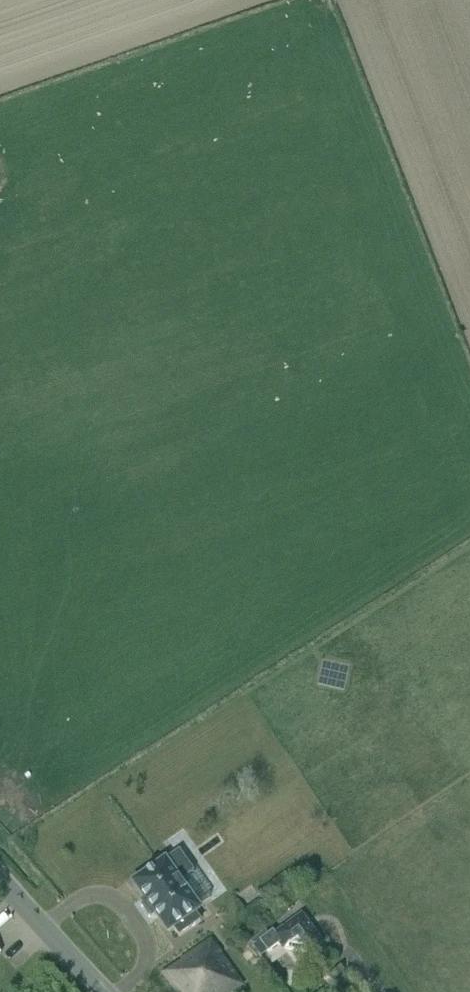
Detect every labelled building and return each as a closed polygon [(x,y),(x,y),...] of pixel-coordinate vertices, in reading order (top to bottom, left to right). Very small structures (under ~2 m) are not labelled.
[(180,937),(202,922),(196,913),(201,910),(181,881),(194,872),(180,853),(167,862),(167,861),(135,883),(147,901),(144,903),(153,916),(157,914),(169,932),(174,929),(180,937)] [(302,917),(276,936),(274,933),(262,942),(270,953),(281,944),(285,949),(286,949),(308,952),(308,953),(322,943),(302,917)] [(165,975),(176,991),(238,991),(243,988),(211,943),(165,975)]
